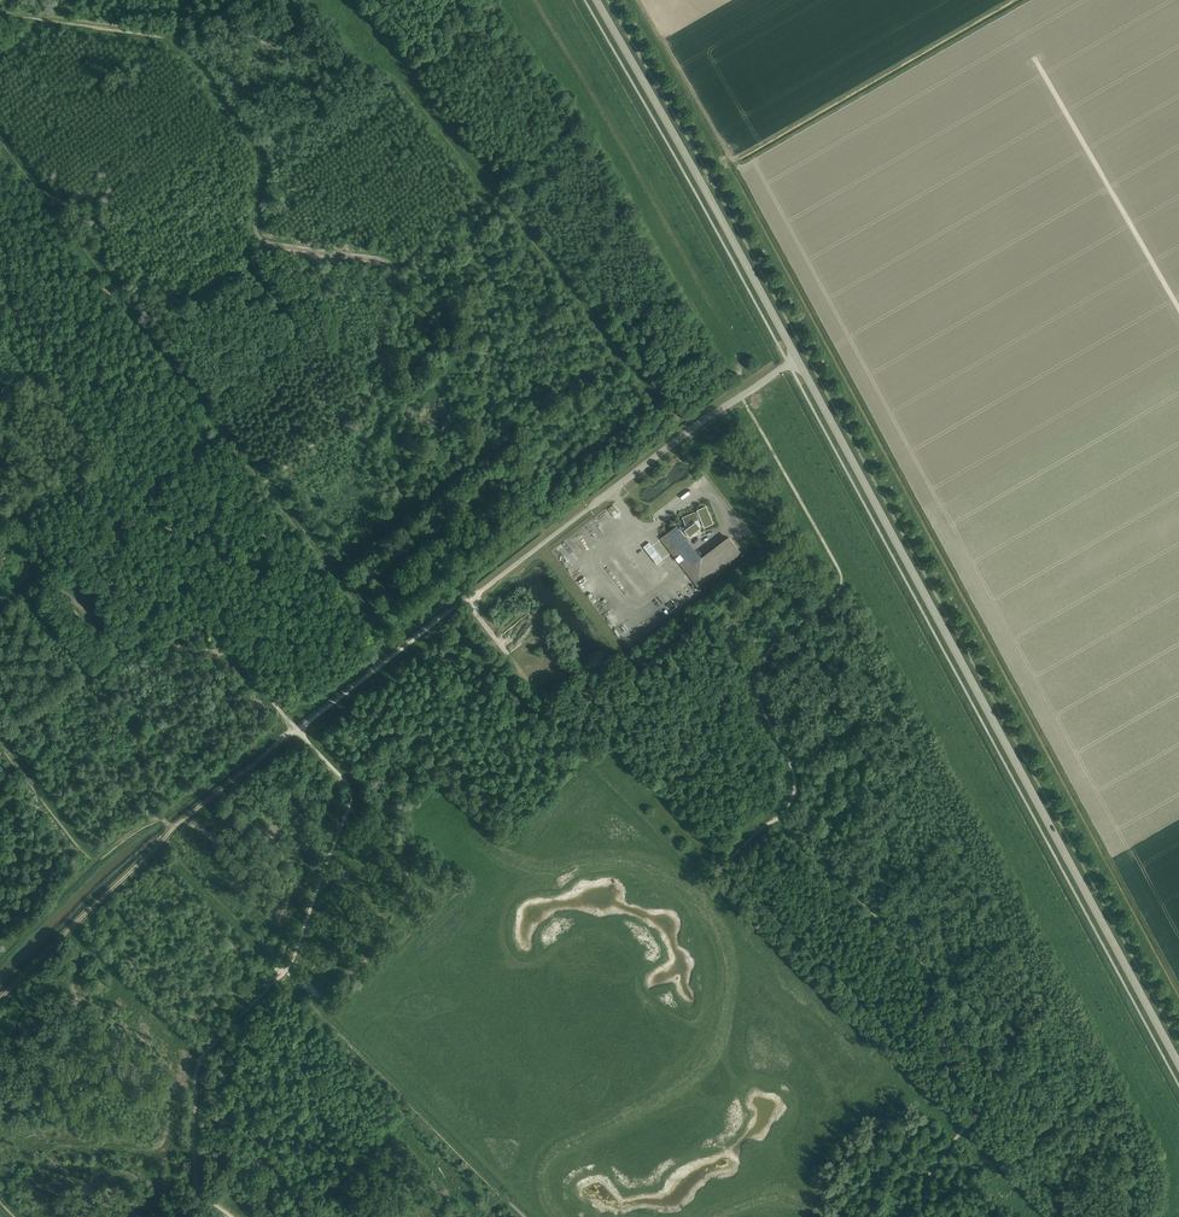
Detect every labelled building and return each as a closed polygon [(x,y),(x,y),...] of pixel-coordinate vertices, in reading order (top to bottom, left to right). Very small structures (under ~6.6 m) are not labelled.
[(612,504),(608,507),(615,517),(619,514),(612,504)] [(659,508),(662,514),(669,510),(666,504),(659,508)] [(703,525),(704,527),(713,524),(705,507),(697,510),(698,512),(696,513),(695,512),(682,518),(686,525),(684,526),(684,525),(677,530),(675,527),(660,538),(697,587),(741,553),(730,538),(701,561),(683,537),(687,533),(689,535),(700,527),(699,526),(703,525)] [(730,515),(740,529),(744,527),(733,512),(730,515)] [(604,513),(602,515),(611,526),(614,524),(604,513)] [(574,536),(571,538),(582,548),(585,544),(583,542),(582,543),(574,536)] [(618,558),(627,567),(631,563),(621,554),(618,558)] [(654,571),(647,576),(651,583),(657,578),(655,576),(656,575),(654,571)] [(581,583),(587,589),(592,584),(585,578),(581,583)] [(679,608),(680,608),(682,610),(689,602),(682,595),(674,603),(679,608)] [(625,636),(632,631),(627,625),(620,630),(625,636)] [(544,695),(549,703),(565,690),(555,677),(548,683),(552,689),(544,695)]
